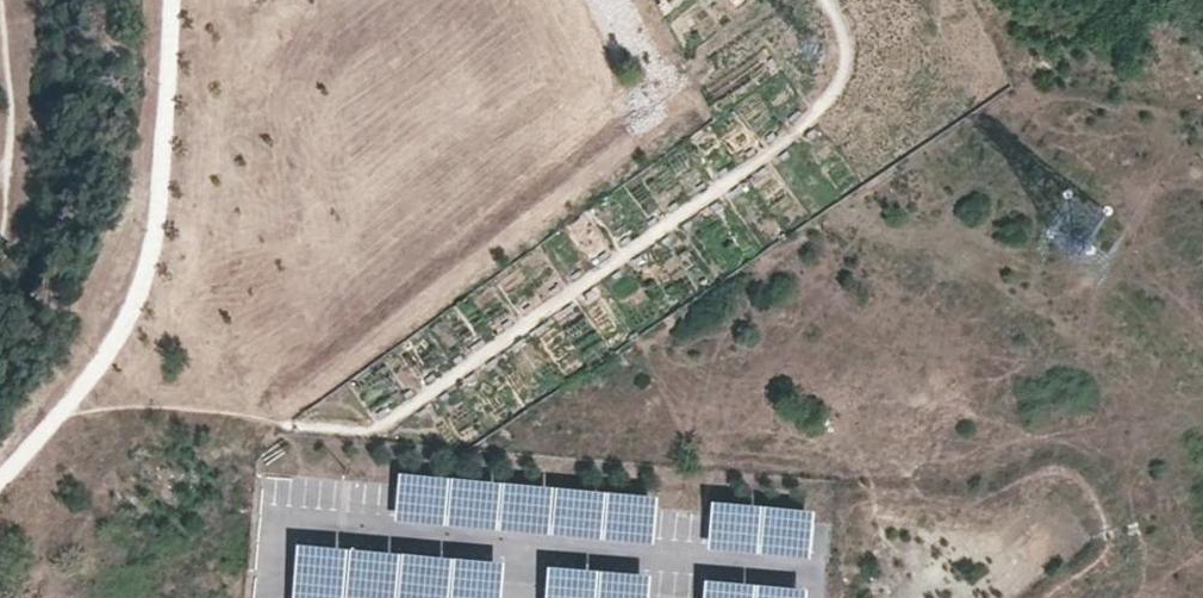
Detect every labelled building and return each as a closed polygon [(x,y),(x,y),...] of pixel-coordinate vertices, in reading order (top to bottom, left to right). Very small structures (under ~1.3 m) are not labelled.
[(399,467),(395,518),(657,541),(662,491),(399,467)] [(710,544),(813,554),(818,508),(715,498),(710,544)] [(297,597),(502,597),(506,561),(302,543),(297,597)] [(551,562),(548,597),(650,597),(652,570),(551,562)] [(707,597),(805,597),(806,586),(709,578),(707,597)]
